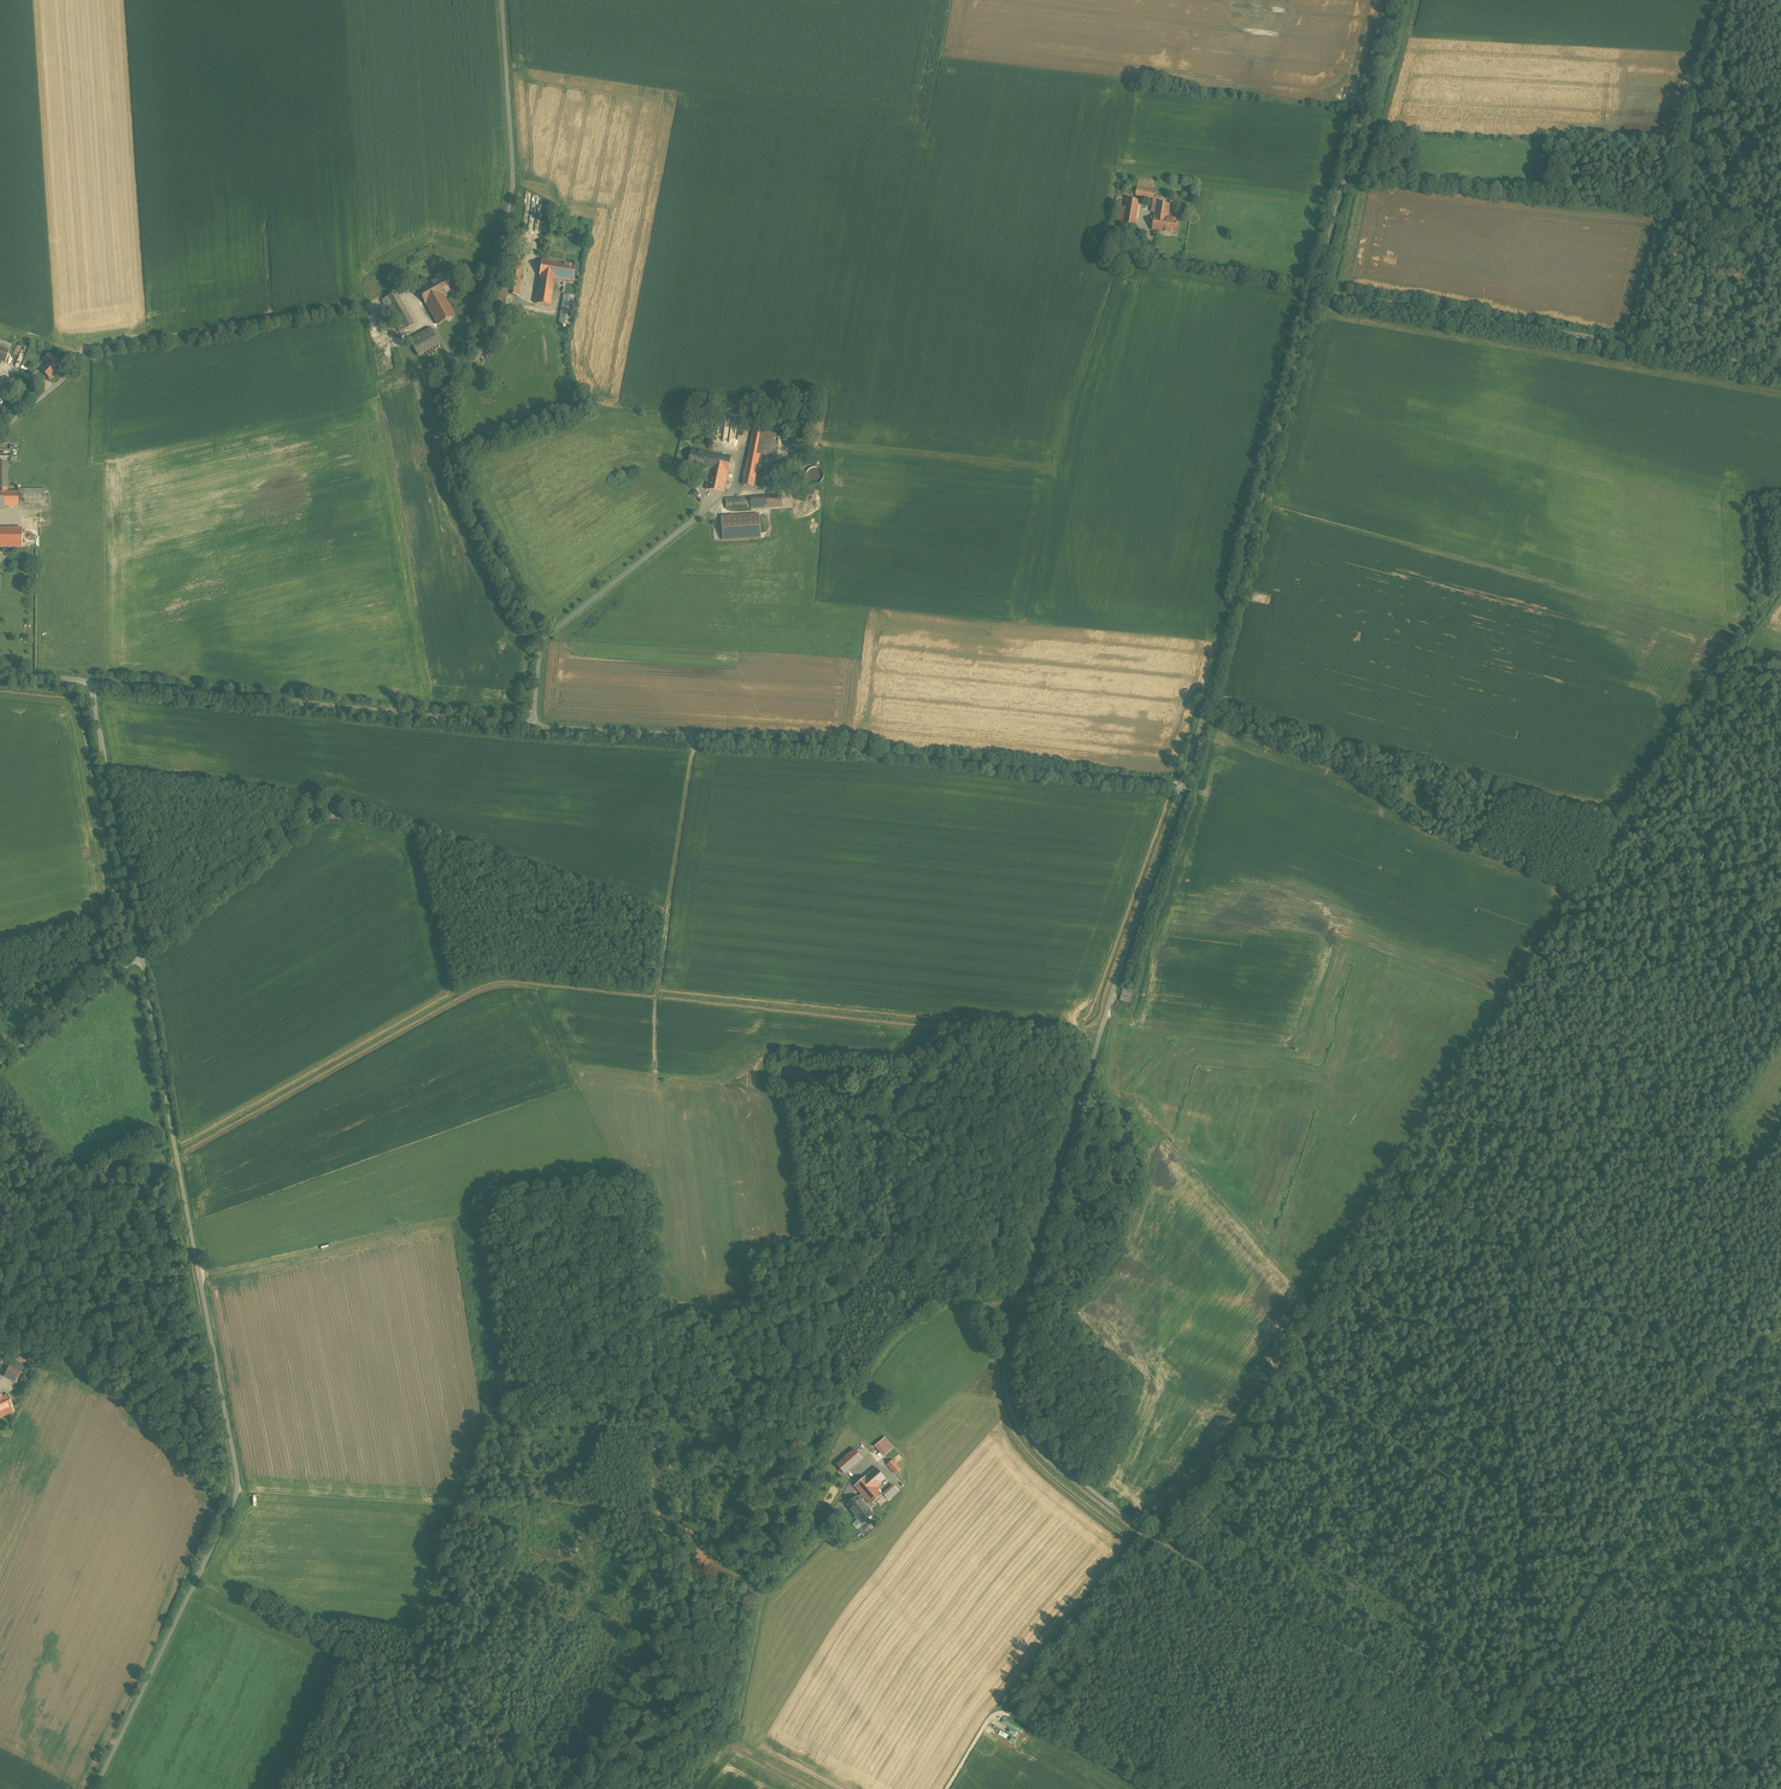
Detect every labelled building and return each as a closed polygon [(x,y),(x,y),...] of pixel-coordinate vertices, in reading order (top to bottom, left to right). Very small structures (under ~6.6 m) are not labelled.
[(1155,191),(1137,188),(1136,196),(1154,198),(1155,191)] [(1139,201),(1121,198),(1117,224),(1135,227),(1139,201)] [(1169,205),(1157,203),(1155,217),(1167,219),(1169,205)] [(1155,217),(1154,217),(1152,230),(1175,233),(1177,220),(1167,219),(1155,217)] [(527,239),(516,238),(514,256),(524,258),(527,239)] [(508,289),(495,285),(485,320),(498,324),(507,294),(518,296),(524,258),(514,256),(508,289)] [(557,263),(542,261),(539,276),(540,276),(535,304),(550,306),(555,278),(557,263)] [(575,266),(557,263),(555,278),(573,281),(575,266)] [(404,270),(397,274),(402,283),(409,280),(407,276),(404,270)] [(448,273),(435,281),(443,295),(456,287),(448,273)] [(443,295),(435,281),(418,290),(426,304),(438,325),(454,316),(443,295)] [(413,325),(395,293),(382,300),(400,332),(413,325)] [(573,302),(563,300),(560,323),(569,324),(573,302)] [(431,329),(409,341),(418,356),(440,344),(431,329)] [(10,351),(12,345),(0,340),(0,347),(10,351)] [(0,347),(0,360),(5,362),(6,361),(10,351),(0,347)] [(54,358),(53,358),(49,354),(44,360),(48,364),(42,370),(50,378),(53,374),(54,374),(53,374),(58,369),(58,370),(58,369),(61,366),(54,358)] [(748,430),(741,428),(739,435),(746,437),(748,430)] [(771,435),(754,431),(750,453),(760,455),(763,439),(770,441),(771,435)] [(770,441),(763,439),(760,455),(772,456),(776,436),(771,435),(770,441)] [(713,454),(693,449),(690,464),(710,469),(713,454)] [(731,458),(713,454),(710,469),(706,490),(724,493),(731,458)] [(758,460),(749,458),(743,485),(760,489),(764,471),(757,470),(758,460)] [(793,459),(770,468),(772,475),(796,466),(793,459)] [(811,468),(810,469),(809,470),(808,471),(807,472),(807,473),(806,474),(806,475),(806,476),(806,478),(807,479),(807,481),(808,482),(809,483),(810,484),(811,484),(812,484),(814,485),(815,485),(817,485),(819,484),(820,483),(821,483),(821,482),(822,481),(823,480),(823,479),(823,478),(824,476),(823,474),(823,473),(822,471),(821,470),(820,469),(819,468),(818,468),(816,468),(815,467),(813,468),(812,468),(811,468)] [(45,507),(45,490),(18,490),(18,492),(8,492),(0,492),(0,506),(45,507)] [(781,496),(726,500),(727,509),(751,507),(751,506),(782,504),(781,496)] [(759,515),(734,517),(734,515),(722,516),(724,540),(761,538),(759,515)] [(0,528),(0,547),(22,547),(23,528),(0,528)] [(1134,991),(1124,988),(1120,1001),(1130,1004),(1134,991)] [(13,1359),(4,1376),(16,1382),(24,1365),(13,1359)] [(0,1396),(0,1414),(1,1417),(18,1412),(12,1392),(0,1396)] [(883,1436),(872,1446),(882,1457),(893,1446),(883,1436)] [(862,1458),(855,1449),(837,1465),(845,1474),(862,1458)] [(893,1460),(887,1465),(895,1474),(901,1469),(893,1460)] [(865,1498),(871,1504),(882,1495),(875,1487),(886,1479),(876,1467),(855,1486),(862,1493),(865,1498)] [(865,1498),(862,1493),(858,1497),(857,1496),(847,1505),(856,1516),(855,1517),(861,1525),(869,1518),(869,1519),(874,1515),(861,1501),(865,1498)]
